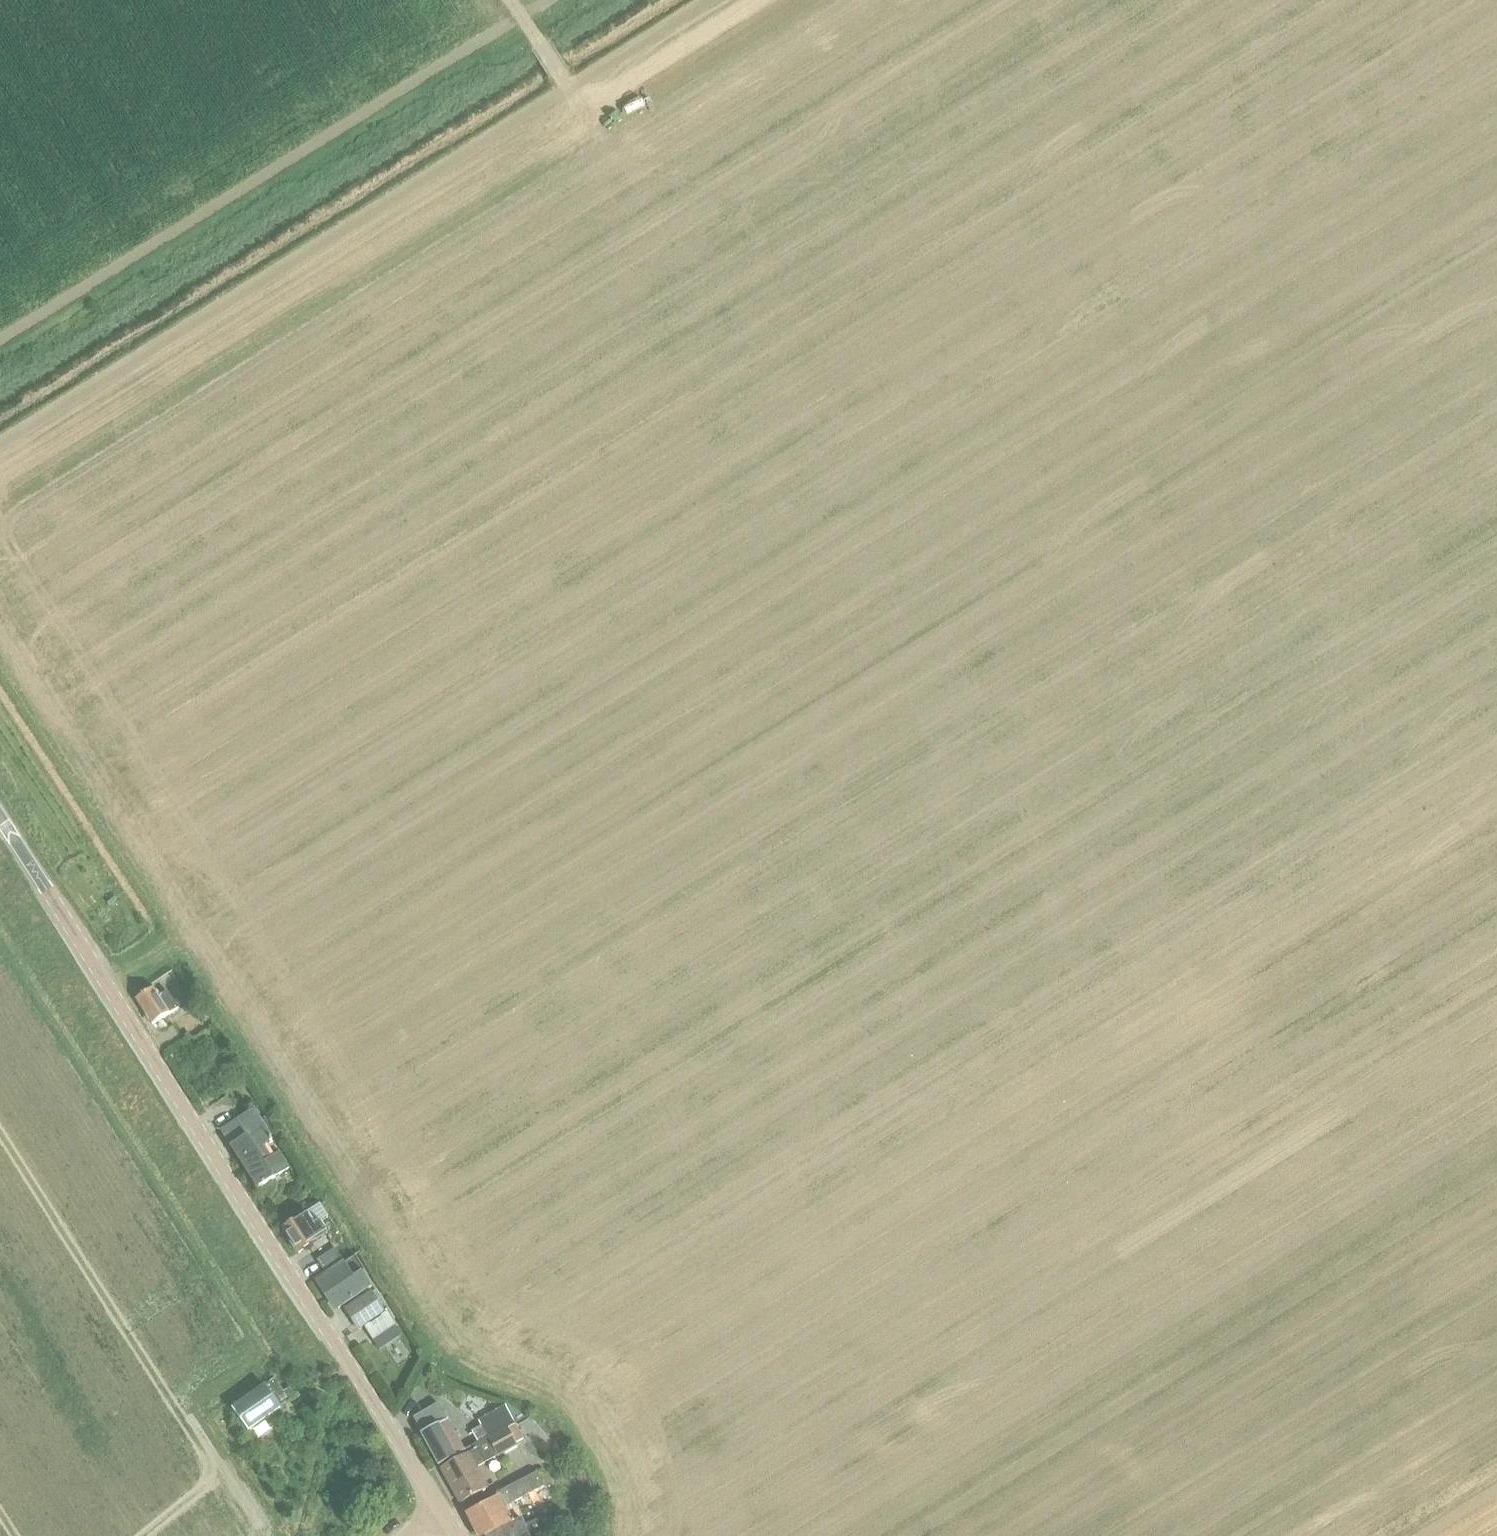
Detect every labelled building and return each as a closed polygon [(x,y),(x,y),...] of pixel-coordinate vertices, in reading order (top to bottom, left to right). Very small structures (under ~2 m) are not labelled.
[(137,999),(154,1025),(179,1009),(169,992),(160,997),(155,988),(137,999)] [(222,1131),(258,1189),(291,1168),(280,1152),(271,1158),(263,1146),(273,1140),(254,1110),(222,1131)] [(308,1213),(284,1229),(299,1253),(329,1234),(321,1223),(316,1226),(308,1213)] [(351,1259),(353,1258),(358,1254),(342,1232),(335,1236),(351,1259)] [(327,1274),(345,1263),(337,1249),(318,1261),(327,1274)] [(353,1258),(351,1259),(345,1263),(327,1274),(317,1281),(327,1296),(330,1294),(339,1308),(373,1287),(363,1272),(353,1258)] [(365,1326),(373,1338),(394,1324),(386,1312),(383,1313),(370,1293),(347,1308),(360,1329),(365,1326)] [(403,1337),(392,1344),(404,1360),(414,1352),(403,1337)] [(292,1400),(297,1397),(292,1388),(285,1392),(279,1383),(278,1384),(275,1379),(266,1386),(234,1409),(250,1431),(282,1408),(292,1400)] [(439,1404),(415,1418),(423,1433),(422,1434),(440,1465),(441,1464),(465,1451),(462,1446),(448,1420),(447,1420),(439,1404)] [(483,1428),(474,1433),(479,1443),(480,1443),(488,1438),(516,1423),(506,1406),(479,1422),(483,1428)] [(465,1451),(441,1464),(456,1496),(460,1505),(487,1489),(477,1470),(487,1465),(486,1464),(499,1457),(500,1457),(518,1447),(517,1444),(525,1439),(516,1423),(488,1438),(480,1443),(477,1445),(478,1449),(467,1455),(465,1451)] [(298,1430),(304,1450),(314,1448),(308,1427),(298,1430)] [(237,1441),(244,1450),(255,1441),(249,1433),(237,1441)] [(466,1515),(474,1534),(479,1531),(482,1535),(548,1535),(559,1530),(551,1515),(527,1528),(522,1518),(515,1522),(514,1520),(513,1521),(506,1508),(545,1487),(537,1473),(495,1495),(497,1499),(494,1500),(466,1515)]
